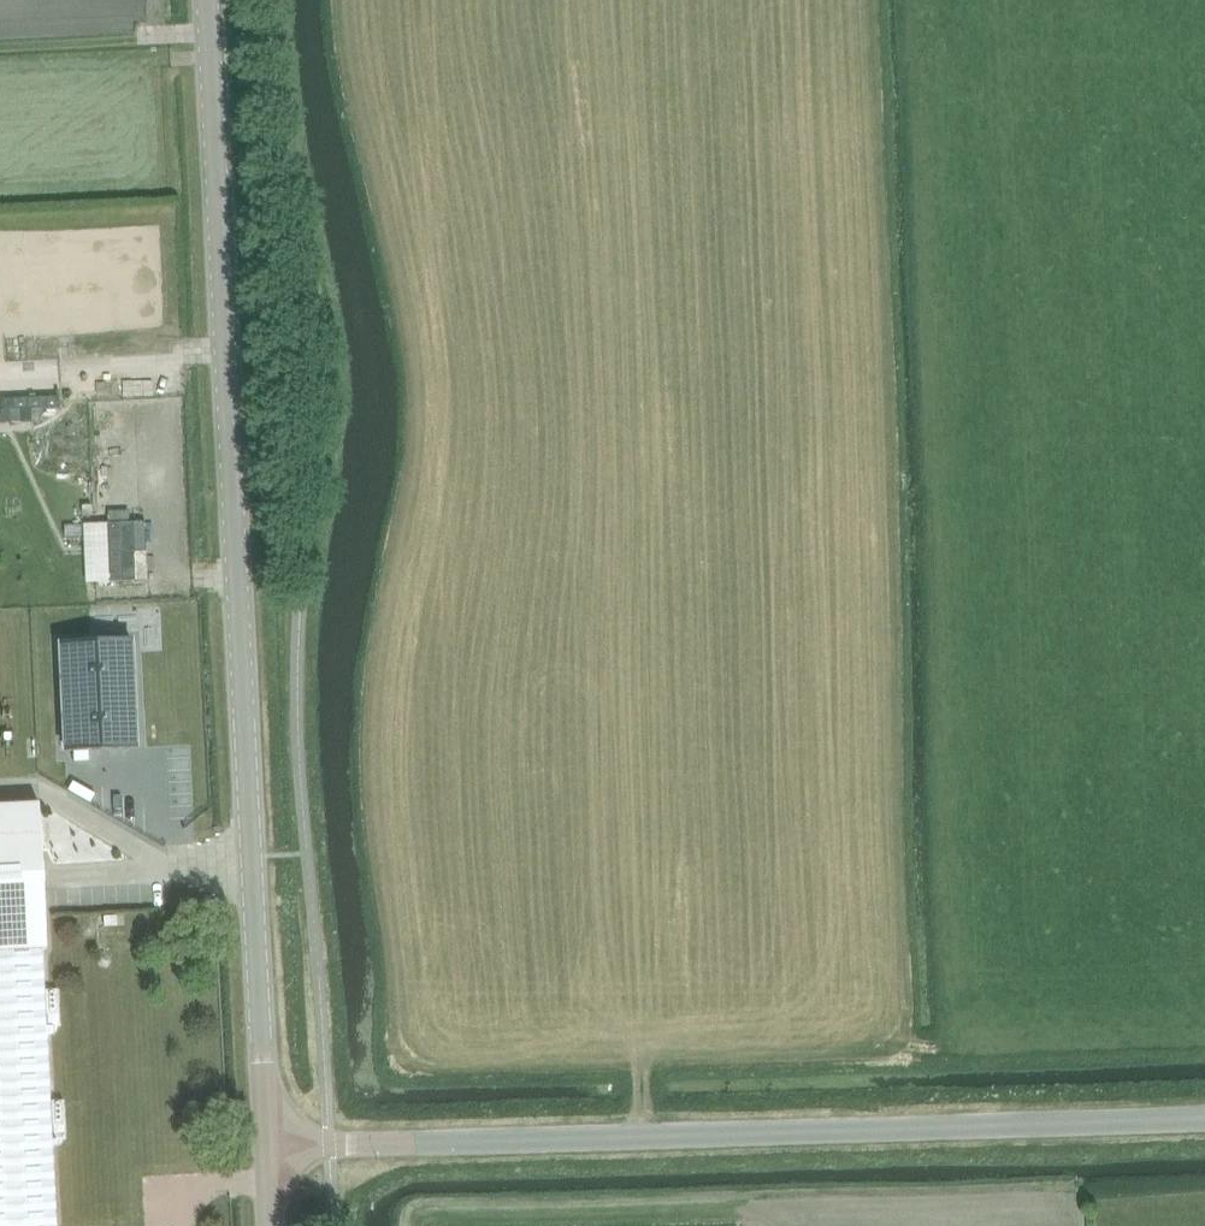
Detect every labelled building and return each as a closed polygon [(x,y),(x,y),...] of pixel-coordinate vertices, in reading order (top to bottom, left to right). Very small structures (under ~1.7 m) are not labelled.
[(145,522),(108,523),(111,582),(147,580),(145,522)] [(58,638),(63,745),(133,742),(127,634),(58,638)] [(43,949),(47,949),(40,804),(0,806),(0,951),(43,949)] [(52,1135),(43,949),(0,951),(0,1225),(57,1225),(52,1135)]
